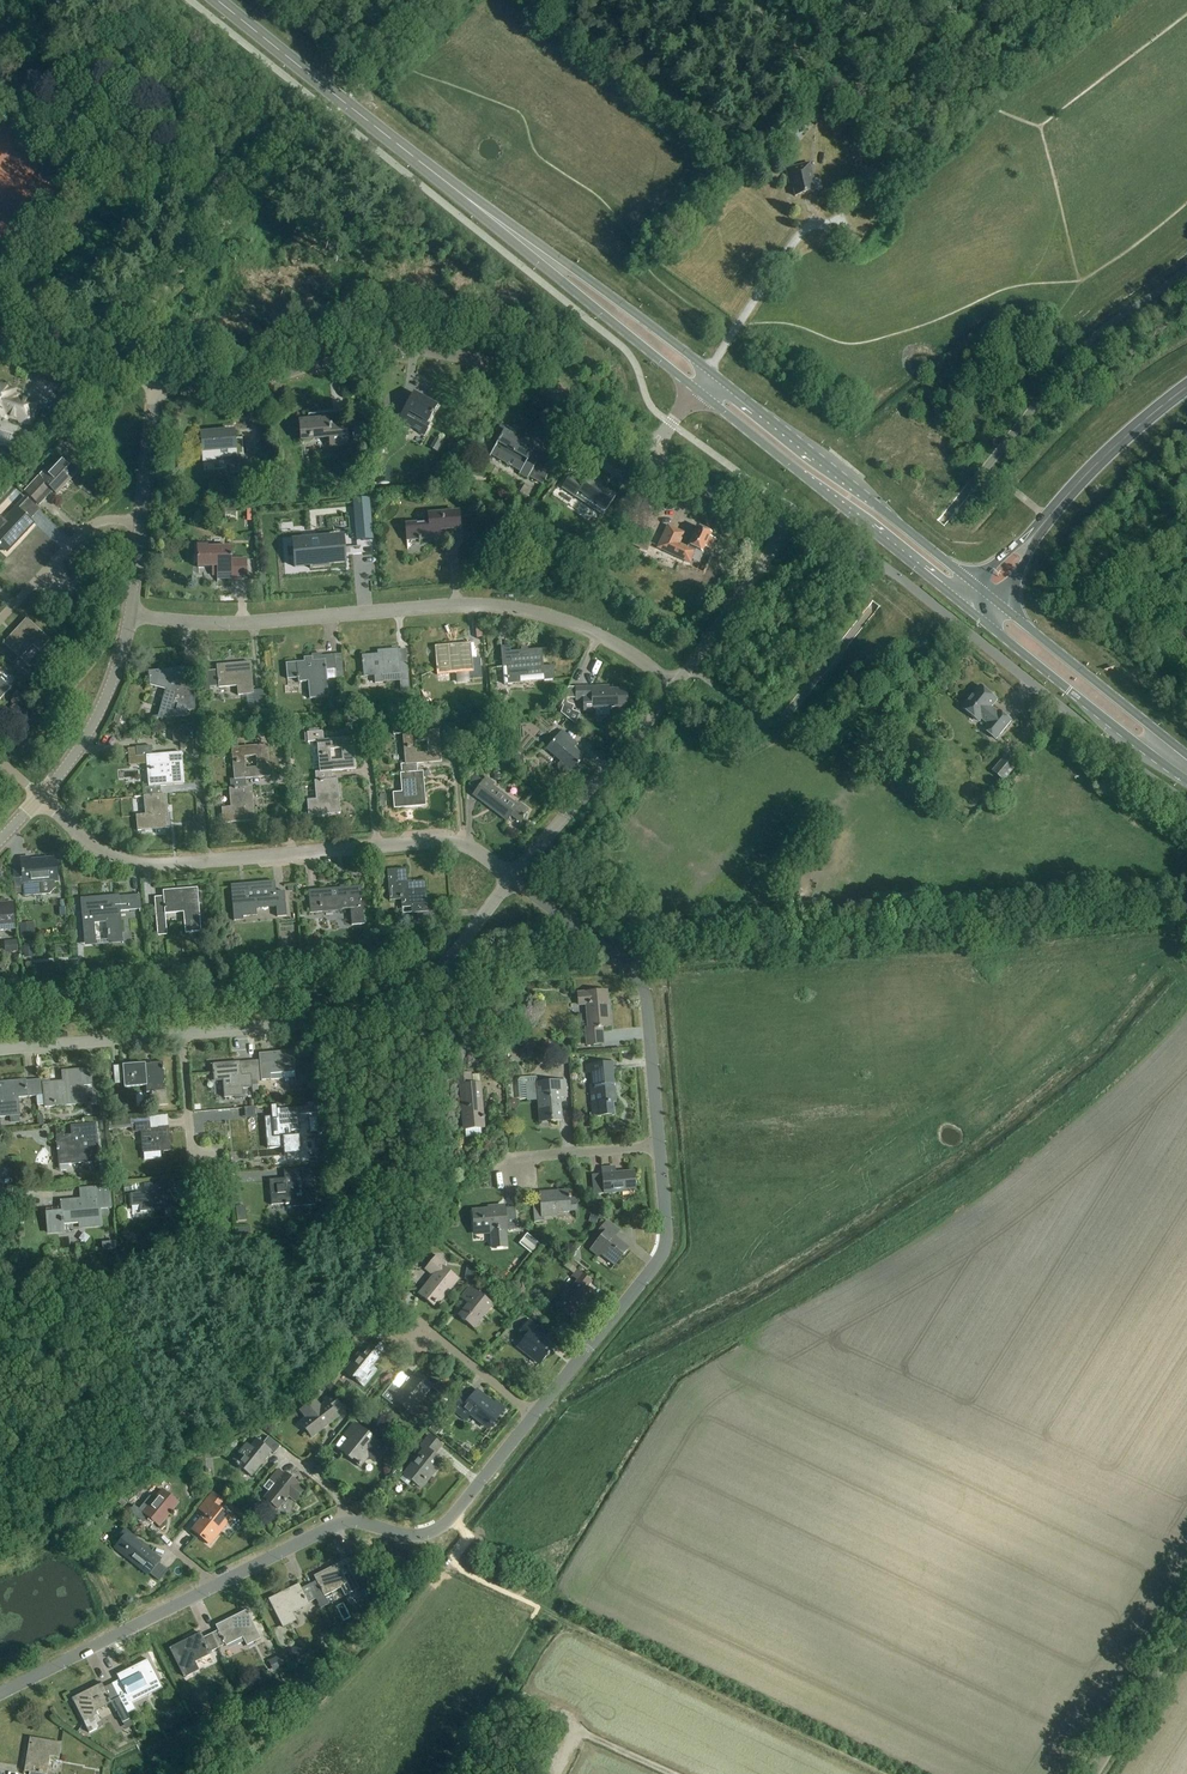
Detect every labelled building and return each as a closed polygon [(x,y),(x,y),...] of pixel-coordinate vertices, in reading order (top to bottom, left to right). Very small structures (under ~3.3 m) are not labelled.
[(796,119),(792,125),(802,134),(807,128),(796,119)] [(811,179),(813,178),(810,164),(786,169),(790,187),(793,186),(795,197),(814,192),(811,179)] [(4,420),(5,416),(17,420),(17,421),(28,424),(35,403),(16,397),(15,398),(10,396),(12,390),(1,387),(0,385),(0,419),(4,420)] [(399,422),(425,436),(431,425),(428,423),(437,407),(414,394),(399,422)] [(299,422),(301,442),(329,439),(330,448),(345,446),(344,442),(347,441),(346,428),(328,430),(327,419),(299,422)] [(352,427),(354,446),(364,445),(363,426),(352,427)] [(203,462),(215,461),(215,458),(229,457),(230,474),(263,471),(262,457),(248,458),(243,458),(242,440),(235,440),(234,432),(224,433),(224,427),(219,429),(220,433),(201,435),(203,462)] [(530,458),(534,450),(513,439),(514,437),(511,435),(513,433),(505,429),(504,431),(499,428),(495,435),(500,438),(491,455),(521,472),(519,475),(527,479),(537,464),(536,464),(537,462),(530,458)] [(438,436),(432,445),(440,451),(446,441),(438,436)] [(572,457),(565,468),(570,471),(577,461),(572,457)] [(64,458),(48,475),(44,471),(25,492),(39,506),(46,498),(42,495),(49,488),(56,495),(78,471),(64,458)] [(442,478),(455,485),(458,478),(452,475),(455,471),(448,467),(442,478)] [(391,483),(391,468),(377,469),(378,483),(391,483)] [(571,474),(562,489),(603,516),(616,497),(601,487),(604,482),(591,474),(585,483),(571,474)] [(264,494),(262,483),(254,483),(255,495),(264,494)] [(532,490),(524,485),(519,494),(527,498),(532,490)] [(363,516),(354,517),(356,538),(362,538),(362,542),(373,541),(369,499),(361,500),(363,516)] [(5,552),(15,542),(16,543),(34,524),(30,520),(15,507),(3,520),(0,517),(0,548),(5,552)] [(428,525),(405,527),(406,541),(440,538),(440,532),(460,530),(459,513),(428,516),(428,525)] [(679,545),(684,534),(668,527),(658,549),(690,563),(696,550),(700,551),(703,546),(710,550),(715,540),(709,538),(711,534),(697,528),(692,538),(690,541),(689,544),(689,546),(688,549),(679,545)] [(294,547),(292,547),(293,556),(294,568),(311,566),(311,568),(310,568),(310,569),(331,568),(331,567),(330,567),(329,565),(344,563),(342,543),(342,539),(334,540),(334,537),(317,539),(318,541),(311,542),(311,540),(295,542),(294,542),(294,547)] [(631,537),(628,544),(646,553),(650,545),(644,543),(641,542),(631,537)] [(217,577),(217,579),(248,578),(247,560),(232,560),(232,549),(208,550),(208,547),(197,547),(197,568),(212,568),(212,577),(217,577)] [(1,655),(13,666),(19,659),(20,660),(32,647),(39,653),(50,641),(26,619),(3,644),(7,648),(1,655)] [(472,659),(471,646),(471,644),(435,647),(437,668),(436,668),(436,671),(437,671),(437,675),(469,673),(469,680),(482,679),(481,658),(472,659)] [(361,660),(362,663),(363,663),(364,677),(374,676),(375,684),(383,683),(382,675),(400,674),(401,691),(410,690),(407,662),(399,663),(398,650),(378,652),(378,655),(362,657),(363,660),(361,660)] [(502,659),(503,668),(506,668),(508,685),(554,681),(553,666),(543,667),(541,650),(510,653),(510,659),(502,659)] [(285,664),(287,680),(298,679),(298,683),(308,682),(309,699),(329,698),(326,672),(336,671),(337,679),(344,678),(342,655),(303,659),(303,663),(285,664)] [(208,673),(210,689),(218,688),(219,689),(237,687),(238,696),(253,695),(250,663),(217,666),(217,672),(208,673)] [(167,689),(159,719),(188,717),(188,711),(196,710),(193,681),(186,682),(181,680),(180,669),(148,672),(149,685),(167,689)] [(10,689),(0,680),(0,700),(10,689)] [(982,719),(989,725),(985,730),(997,740),(1012,721),(1000,712),(999,713),(992,707),(998,700),(981,686),(963,708),(980,722),(982,719)] [(577,688),(577,701),(585,701),(585,712),(594,712),(594,708),(627,708),(626,690),(602,690),(602,687),(577,688)] [(489,706),(489,717),(489,720),(501,719),(500,705),(489,706)] [(409,733),(408,725),(392,726),(393,735),(403,735),(406,765),(406,766),(417,765),(441,763),(438,730),(409,733)] [(202,754),(201,740),(200,728),(196,729),(190,729),(172,731),(173,742),(180,742),(180,748),(192,747),(193,755),(202,754)] [(559,766),(559,769),(565,775),(569,775),(572,771),(573,772),(585,758),(574,749),(578,744),(561,730),(558,733),(560,735),(547,750),(562,762),(559,766)] [(324,741),(323,732),(307,734),(308,743),(317,742),(320,773),(331,773),(356,771),(353,739),(324,741)] [(238,749),(237,739),(222,741),(222,750),(232,749),(234,780),(234,781),(246,780),(270,778),(267,746),(238,749)] [(151,747),(135,748),(135,749),(136,756),(136,758),(146,757),(146,765),(148,787),(148,788),(160,787),(185,785),(182,753),(152,756),(151,747)] [(515,757),(516,766),(523,765),(522,756),(515,757)] [(406,766),(406,765),(401,765),(402,774),(401,774),(403,793),(393,794),(394,809),(426,806),(423,773),(418,774),(417,765),(406,766)] [(992,772),(1004,782),(1009,776),(997,766),(992,772)] [(320,773),(315,773),(316,782),(314,782),(316,801),(308,801),(309,817),(340,814),(337,780),(332,781),(331,773),(320,773)] [(487,779),(474,795),(507,822),(512,816),(519,823),(528,811),(520,804),(518,806),(492,787),(494,784),(487,779)] [(234,781),(234,780),(230,780),(231,789),(230,789),(231,808),(222,809),(223,824),(254,822),(251,788),(246,788),(246,780),(234,781)] [(145,815),(136,816),(137,831),(169,829),(166,795),(161,795),(160,787),(148,788),(148,787),(144,788),(145,797),(144,797),(145,815)] [(284,830),(283,822),(273,823),(274,831),(284,830)] [(30,858),(21,859),(22,871),(13,872),(15,888),(23,887),(24,896),(50,894),(53,890),(52,882),(58,882),(56,859),(30,861),(30,858)] [(412,914),(417,913),(418,921),(436,919),(435,911),(428,912),(425,881),(408,883),(407,869),(387,871),(390,901),(401,900),(402,908),(411,907),(412,914)] [(277,918),(287,917),(284,892),(275,893),(274,883),(230,887),(233,918),(257,916),(256,910),(276,908),(277,918)] [(350,910),(351,926),(364,925),(361,887),(308,891),(310,914),(323,913),(323,912),(350,910)] [(201,932),(197,889),(163,892),(163,898),(154,898),(156,914),(165,913),(165,914),(184,913),(185,934),(201,932)] [(108,932),(109,941),(123,940),(121,920),(119,921),(118,912),(140,910),(139,896),(115,898),(116,900),(111,900),(110,899),(103,900),(103,898),(81,900),(82,914),(83,914),(85,938),(95,937),(94,924),(108,923),(108,932)] [(15,928),(12,903),(0,905),(0,930),(15,928)] [(165,919),(156,920),(157,928),(166,928),(165,919)] [(34,927),(20,929),(21,938),(35,937),(34,927)] [(4,941),(5,953),(18,952),(17,940),(4,941)] [(24,955),(24,959),(34,959),(33,946),(19,947),(20,955),(24,955)] [(606,991),(578,994),(578,1005),(587,1004),(589,1028),(586,1028),(587,1045),(602,1044),(601,1027),(609,1027),(606,991)] [(546,1041),(540,1052),(547,1057),(551,1050),(549,1049),(552,1044),(546,1041)] [(260,1061),(250,1062),(252,1080),(261,1079),(261,1080),(284,1078),(283,1073),(294,1072),(295,1072),(294,1051),(259,1054),(260,1061)] [(553,1056),(553,1065),(569,1065),(569,1055),(553,1056)] [(252,1080),(250,1062),(240,1063),(240,1062),(212,1064),(214,1081),(215,1081),(215,1080),(223,1079),(224,1098),(243,1096),(242,1081),(252,1080)] [(594,1085),(591,1085),(592,1095),(591,1095),(593,1117),(614,1115),(613,1102),(616,1102),(613,1062),(587,1065),(587,1073),(593,1073),(594,1085)] [(123,1066),(125,1088),(146,1086),(147,1093),(152,1093),(153,1107),(168,1106),(167,1091),(165,1091),(163,1063),(123,1066)] [(45,1080),(35,1081),(36,1096),(44,1096),(45,1108),(85,1104),(84,1086),(93,1086),(92,1079),(92,1075),(91,1069),(62,1071),(63,1082),(50,1083),(50,1079),(47,1080),(47,1078),(45,1079),(45,1080)] [(481,1127),(484,1127),(480,1084),(473,1084),(472,1073),(455,1075),(456,1087),(460,1086),(462,1108),(463,1108),(464,1129),(465,1129),(466,1136),(481,1135),(481,1127)] [(35,1081),(26,1081),(26,1080),(0,1083),(0,1118),(20,1116),(19,1098),(36,1096),(35,1081)] [(527,1084),(529,1100),(538,1099),(540,1120),(551,1119),(551,1122),(562,1121),(560,1098),(567,1097),(565,1081),(527,1084)] [(291,1131),(299,1131),(298,1115),(317,1114),(316,1103),(307,1103),(307,1107),(277,1110),(277,1116),(271,1117),(264,1117),(267,1149),(283,1148),(284,1156),(287,1155),(287,1152),(300,1150),(299,1144),(300,1143),(300,1136),(292,1136),(291,1131)] [(120,1129),(119,1120),(109,1121),(109,1130),(120,1129)] [(171,1151),(169,1128),(160,1128),(160,1132),(157,1132),(157,1131),(151,1131),(150,1123),(136,1124),(136,1125),(131,1125),(131,1133),(136,1132),(141,1132),(143,1153),(144,1153),(145,1159),(161,1158),(161,1152),(171,1151)] [(57,1148),(57,1151),(58,1151),(59,1166),(100,1162),(97,1132),(96,1124),(87,1125),(87,1124),(71,1126),(71,1135),(56,1137),(57,1142),(55,1142),(55,1143),(57,1143),(57,1148)] [(592,1175),(594,1195),(636,1191),(634,1173),(615,1174),(615,1167),(602,1168),(603,1174),(592,1175)] [(272,1206),(286,1204),(286,1205),(289,1205),(289,1204),(293,1204),(293,1207),(315,1205),(312,1168),(287,1170),(288,1179),(269,1180),(272,1206)] [(131,1194),(132,1207),(139,1206),(140,1212),(172,1209),(170,1193),(174,1193),(173,1182),(152,1184),(152,1192),(131,1194)] [(84,1200),(62,1202),(63,1212),(57,1213),(57,1212),(47,1213),(49,1234),(64,1232),(63,1224),(85,1222),(85,1228),(101,1226),(99,1210),(111,1209),(109,1188),(83,1190),(84,1200)] [(552,1217),(552,1213),(575,1211),(574,1198),(568,1199),(567,1190),(540,1193),(541,1204),(532,1205),(534,1223),(543,1222),(543,1218),(552,1217)] [(474,1231),(491,1230),(493,1248),(506,1247),(504,1228),(506,1228),(504,1207),(495,1208),(496,1210),(472,1212),(474,1231)] [(590,1251),(599,1257),(602,1253),(616,1265),(628,1249),(614,1237),(619,1231),(607,1221),(599,1231),(603,1234),(590,1251)] [(539,1245),(527,1235),(520,1244),(532,1254),(539,1245)] [(419,1294),(434,1306),(437,1302),(439,1304),(459,1280),(443,1267),(446,1263),(437,1256),(425,1270),(433,1276),(419,1294)] [(572,1318),(593,1293),(587,1288),(592,1282),(577,1270),(572,1276),(573,1276),(579,1281),(558,1307),(572,1318)] [(461,1298),(469,1304),(459,1317),(474,1329),(492,1305),(491,1304),(493,1300),(481,1290),(478,1294),(470,1287),(461,1298)] [(514,1311),(505,1304),(500,1310),(508,1318),(514,1311)] [(523,1328),(529,1333),(518,1347),(540,1364),(547,1356),(548,1357),(550,1354),(549,1353),(552,1350),(537,1338),(543,1332),(529,1321),(523,1328)] [(356,1382),(359,1384),(360,1383),(364,1386),(375,1372),(370,1368),(385,1350),(371,1338),(362,1349),(363,1350),(346,1371),(357,1381),(356,1382)] [(382,1397),(392,1405),(396,1400),(412,1413),(432,1388),(416,1374),(401,1393),(391,1385),(382,1397)] [(453,1409),(467,1420),(471,1415),(489,1429),(504,1409),(496,1403),(494,1405),(477,1392),(468,1403),(462,1398),(453,1409)] [(301,1411),(307,1418),(301,1423),(312,1438),(339,1417),(335,1413),(342,1407),(332,1394),(325,1400),(327,1403),(321,1407),(315,1400),(301,1411)] [(353,1418),(361,1424),(367,1418),(358,1411),(353,1418)] [(376,1443),(377,1441),(355,1423),(345,1435),(354,1442),(351,1445),(350,1445),(343,1452),(360,1466),(361,1464),(360,1463),(367,1455),(374,1461),(384,1449),(376,1443)] [(412,1481),(421,1488),(442,1462),(434,1456),(442,1446),(431,1436),(422,1447),(425,1450),(400,1480),(407,1486),(412,1481)] [(236,1465),(238,1467),(239,1466),(251,1476),(270,1454),(273,1456),(281,1447),(269,1437),(262,1445),(257,1440),(251,1447),(247,1444),(233,1461),(236,1464),(236,1465)] [(264,1488),(269,1493),(265,1498),(279,1510),(289,1497),(295,1502),(305,1490),(299,1485),(285,1473),(284,1474),(278,1470),(264,1488)] [(129,1512),(140,1520),(145,1515),(159,1527),(178,1503),(162,1490),(154,1500),(150,1497),(139,1510),(134,1506),(129,1512)] [(210,1510),(193,1531),(210,1545),(231,1519),(217,1508),(222,1501),(213,1494),(204,1505),(210,1510)] [(121,1500),(118,1503),(123,1508),(126,1504),(121,1500)] [(255,1511),(247,1505),(242,1511),(250,1517),(255,1511)] [(89,1521),(79,1525),(82,1532),(92,1528),(89,1521)] [(114,1549),(148,1576),(161,1560),(127,1533),(114,1549)] [(317,1582),(309,1585),(319,1606),(324,1603),(321,1597),(324,1595),(324,1596),(341,1588),(345,1596),(359,1589),(345,1561),(314,1577),(317,1582)] [(319,1606),(309,1585),(301,1589),(299,1584),(268,1600),(283,1628),(297,1621),(292,1613),(309,1604),(309,1603),(310,1602),(314,1609),(319,1607),(319,1606)] [(371,1584),(363,1587),(368,1597),(375,1593),(371,1584)] [(379,1602),(374,1605),(379,1613),(383,1608),(379,1602)] [(218,1631),(211,1635),(218,1649),(225,1645),(226,1646),(243,1638),(247,1646),(261,1639),(246,1611),(216,1626),(218,1631)] [(218,1649),(211,1635),(203,1639),(201,1634),(170,1649),(184,1677),(198,1671),(194,1662),(211,1654),(210,1653),(218,1649)] [(296,1648),(289,1652),(293,1661),(301,1658),(296,1648)] [(271,1662),(276,1670),(284,1666),(280,1657),(271,1662)] [(120,1681),(113,1684),(128,1714),(136,1710),(128,1695),(144,1687),(148,1696),(162,1689),(148,1660),(117,1676),(120,1681)] [(102,1683),(72,1699),(89,1733),(97,1729),(94,1723),(100,1720),(96,1712),(112,1704),(116,1712),(117,1712),(123,1723),(130,1720),(113,1684),(105,1688),(102,1683)] [(30,1773),(47,1773),(50,1757),(59,1758),(62,1743),(30,1738),(25,1772),(30,1773)]
